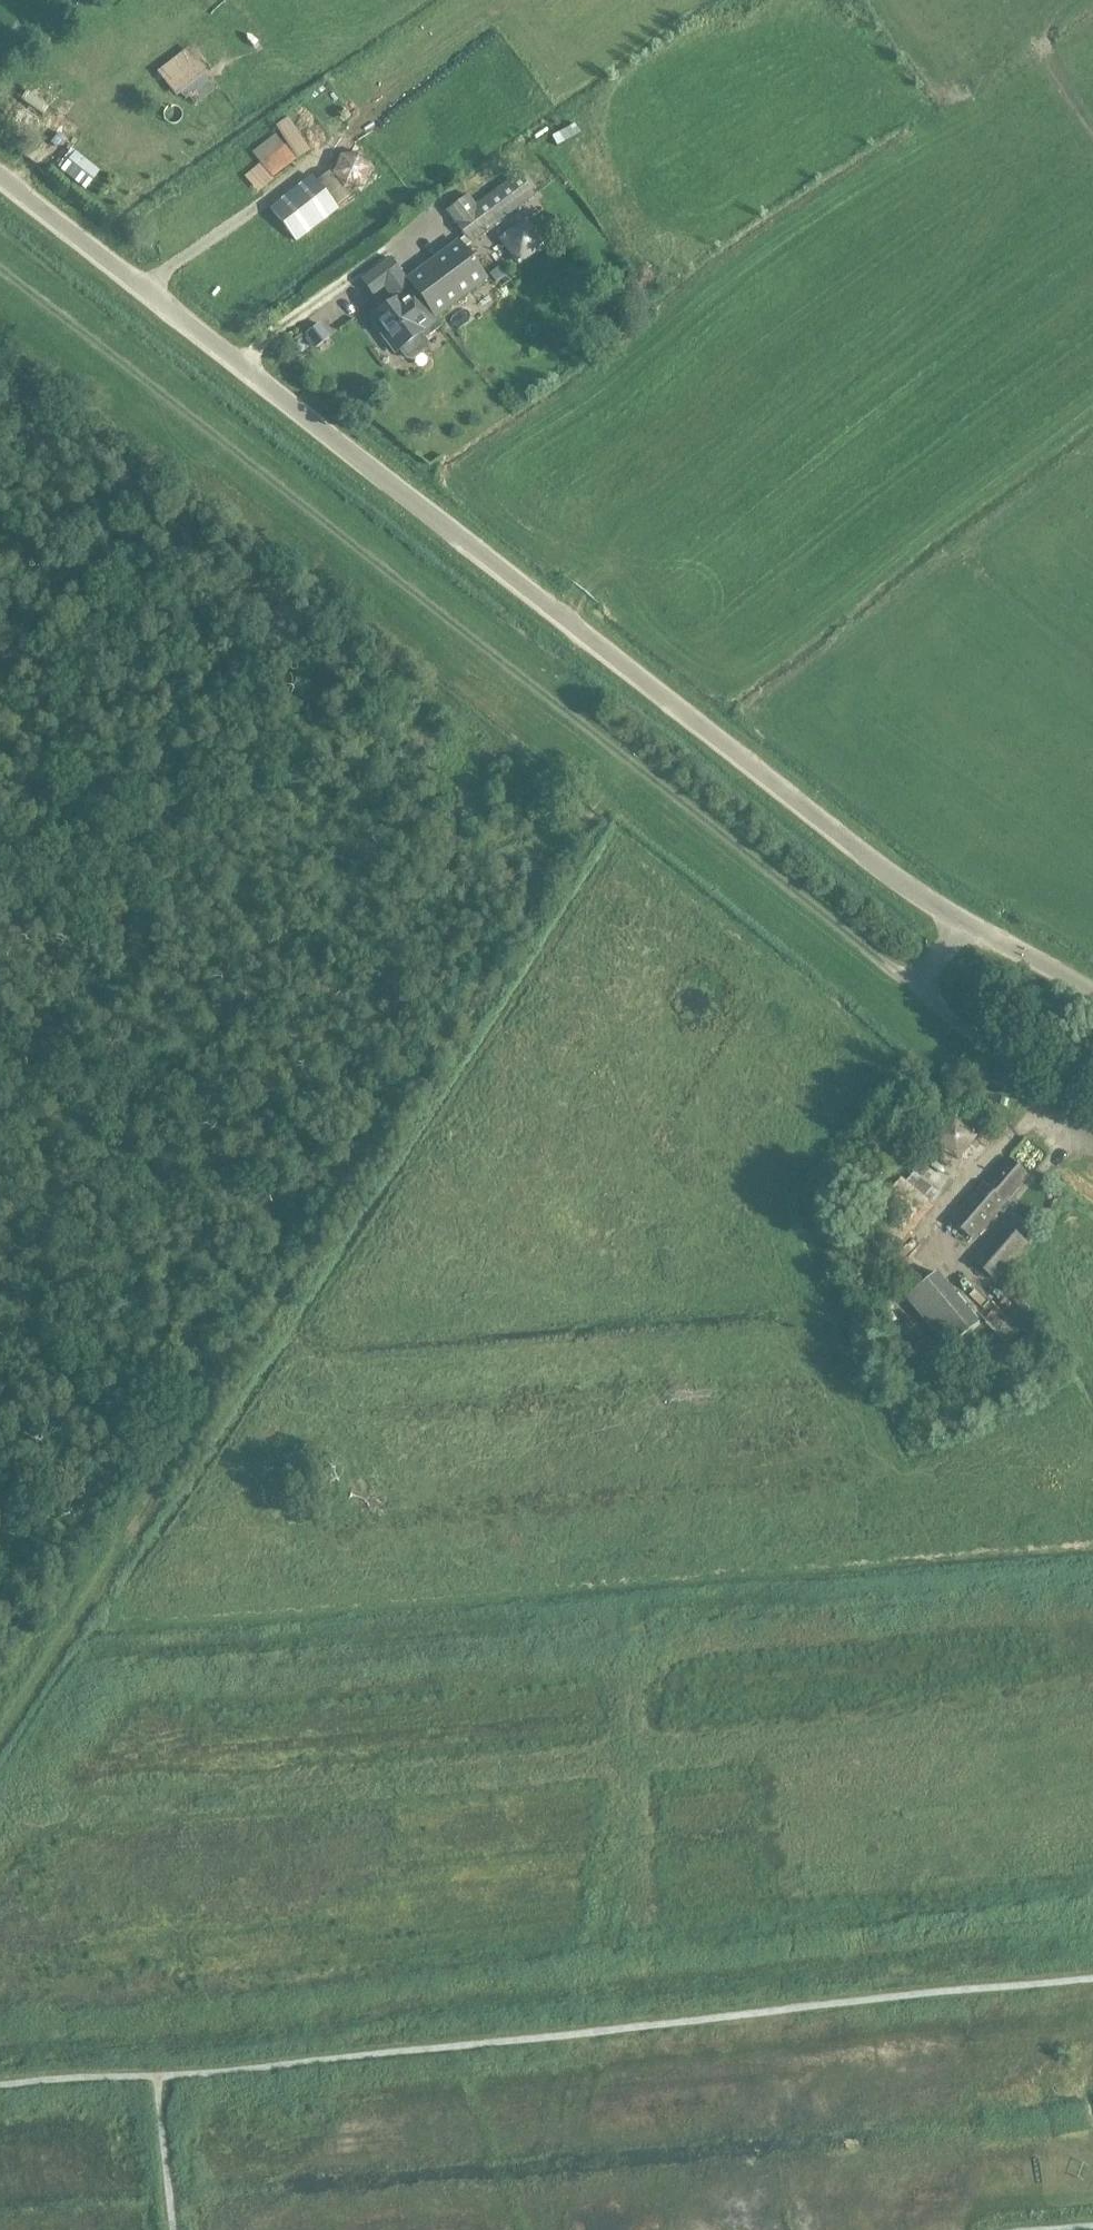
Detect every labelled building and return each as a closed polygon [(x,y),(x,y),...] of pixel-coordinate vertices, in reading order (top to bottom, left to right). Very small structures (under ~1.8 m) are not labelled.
[(175,73),(153,48),(142,58),(163,83),(175,73)] [(262,165),(274,179),(299,160),(287,144),(262,165)] [(445,212),(471,244),(535,196),(518,174),(476,205),(468,194),(445,212)] [(296,242),(337,210),(311,177),(270,209),(296,242)] [(456,242),(406,280),(408,283),(409,283),(435,317),(466,294),(485,280),(456,242)] [(408,283),(406,280),(390,258),(362,279),(374,295),(388,285),(398,299),(371,319),(396,352),(422,332),(426,338),(441,326),(435,317),(409,283),(408,283)] [(315,349),(328,339),(318,327),(306,336),(315,349)] [(972,1238),(1027,1175),(1007,1157),(951,1220),(972,1238)] [(902,1242),(934,1206),(902,1179),(871,1214),(902,1242)] [(1025,1243),(1004,1225),(973,1262),(994,1280),(1025,1243)] [(948,1350),(979,1324),(936,1273),(905,1299),(948,1350)]
